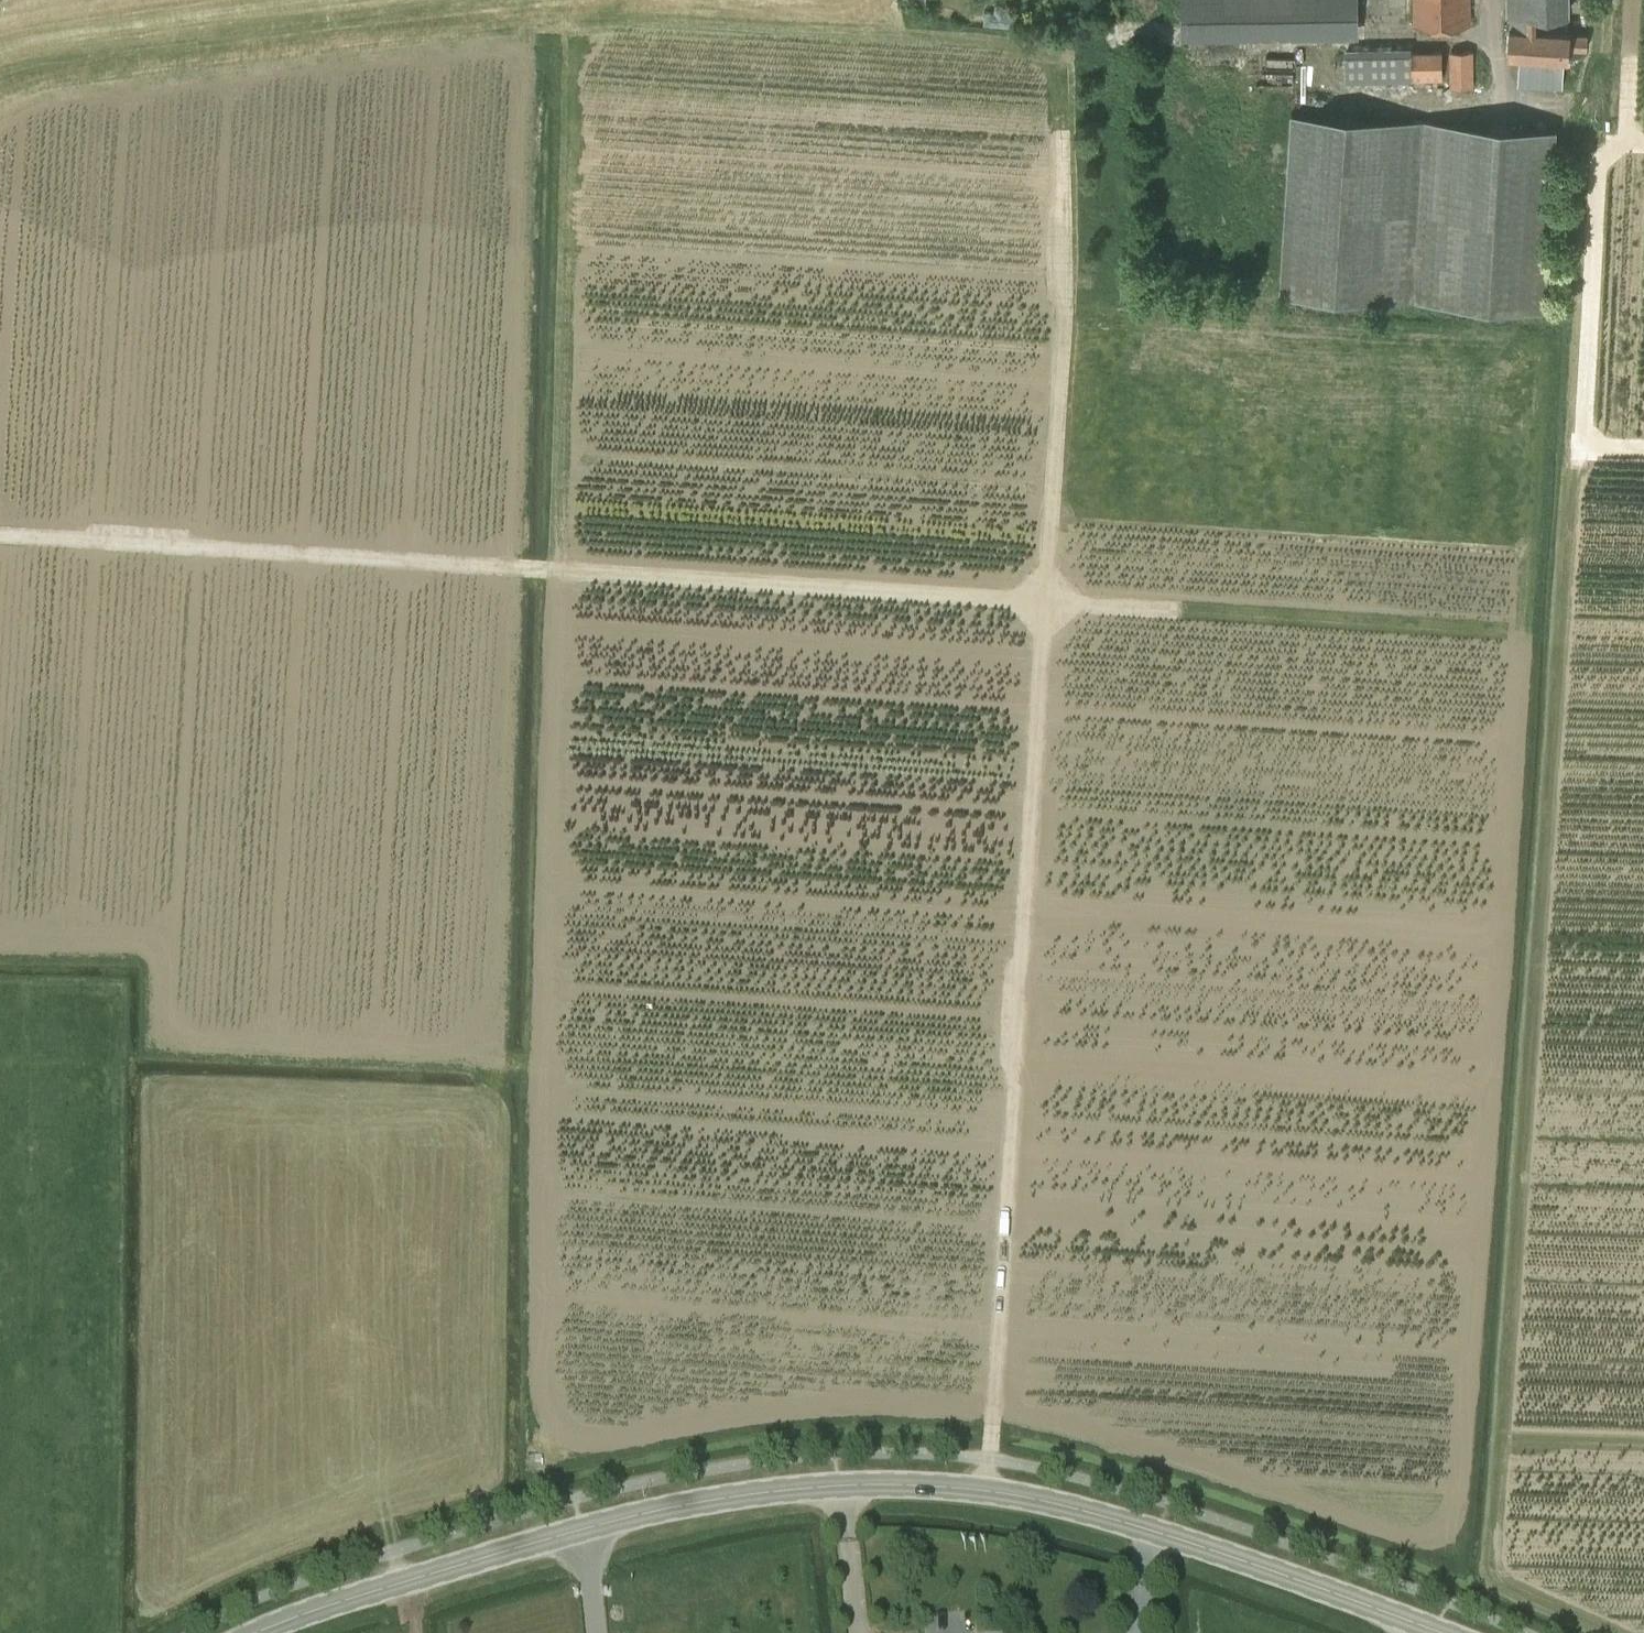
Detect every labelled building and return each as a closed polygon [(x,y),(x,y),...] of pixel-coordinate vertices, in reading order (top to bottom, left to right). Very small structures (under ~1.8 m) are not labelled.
[(1358,37),(1358,0),(1181,0),(1181,39),(1358,37)] [(1470,0),(1413,0),(1414,24),(1471,23),(1470,0)] [(1568,0),(1508,0),(1508,13),(1510,13),(1507,52),(1519,53),(1517,78),(1563,82),(1565,54),(1580,55),(1581,45),(1586,46),(1588,29),(1569,27),(1569,12),(1568,0)] [(1345,48),(1345,80),(1411,79),(1411,81),(1442,79),(1442,48),(1412,48),(1411,46),(1345,48)] [(1449,51),(1450,86),(1473,86),(1473,51),(1449,51)] [(1555,130),(1291,111),(1279,291),(1543,309),(1555,130)]
